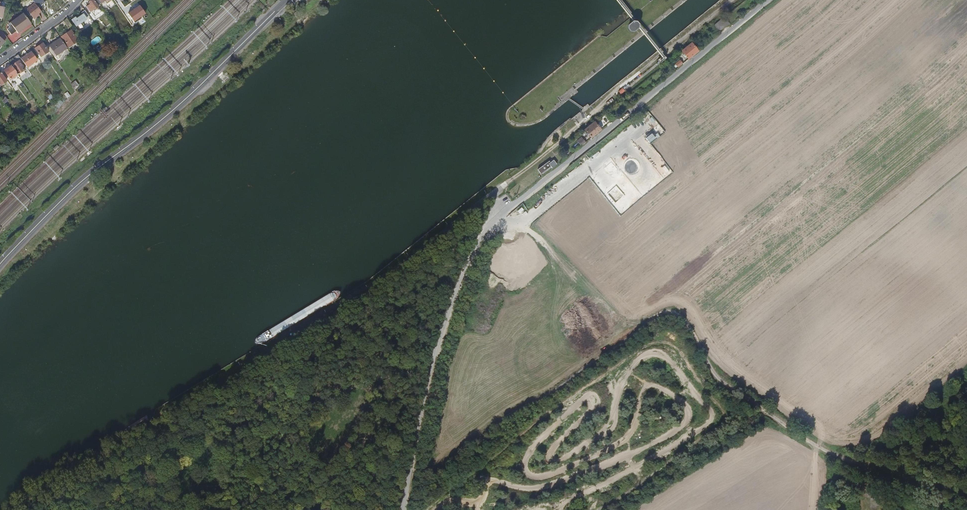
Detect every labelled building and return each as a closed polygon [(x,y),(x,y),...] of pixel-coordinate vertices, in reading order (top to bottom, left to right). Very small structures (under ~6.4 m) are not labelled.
[(98,5),(98,4),(95,0),(89,0),(90,2),(86,4),(90,10),(94,7),(98,5)] [(41,11),(38,7),(35,3),(27,9),(33,17),(41,11)] [(145,13),(139,5),(128,13),(134,23),(141,18),(140,16),(145,13)] [(89,17),(85,10),(82,12),(83,13),(76,18),(75,16),(72,19),(76,26),(89,17)] [(18,33),(31,23),(23,13),(10,22),(11,25),(6,28),(11,35),(16,31),(18,33)] [(67,19),(63,21),(68,28),(72,25),(67,18),(67,19)] [(720,24),(723,28),(730,23),(726,19),(720,24)] [(68,47),(78,40),(71,30),(61,37),(68,47)] [(66,47),(61,39),(54,43),(53,43),(49,45),(56,55),(60,53),(59,52),(66,47)] [(48,51),(43,43),(35,48),(40,56),(48,51)] [(689,59),(698,51),(692,44),(683,51),(689,59)] [(21,58),(24,64),(27,67),(37,60),(31,51),(21,58)] [(18,54),(15,56),(18,60),(11,65),(17,74),(24,69),(21,66),(24,64),(21,58),(18,54)] [(0,67),(0,71),(1,73),(2,74),(5,72),(9,79),(17,74),(11,65),(3,70),(1,66),(0,67)] [(592,137),(601,130),(595,122),(586,129),(592,137)] [(552,169),(557,164),(552,159),(538,170),(541,174),(550,166),(552,169)]
